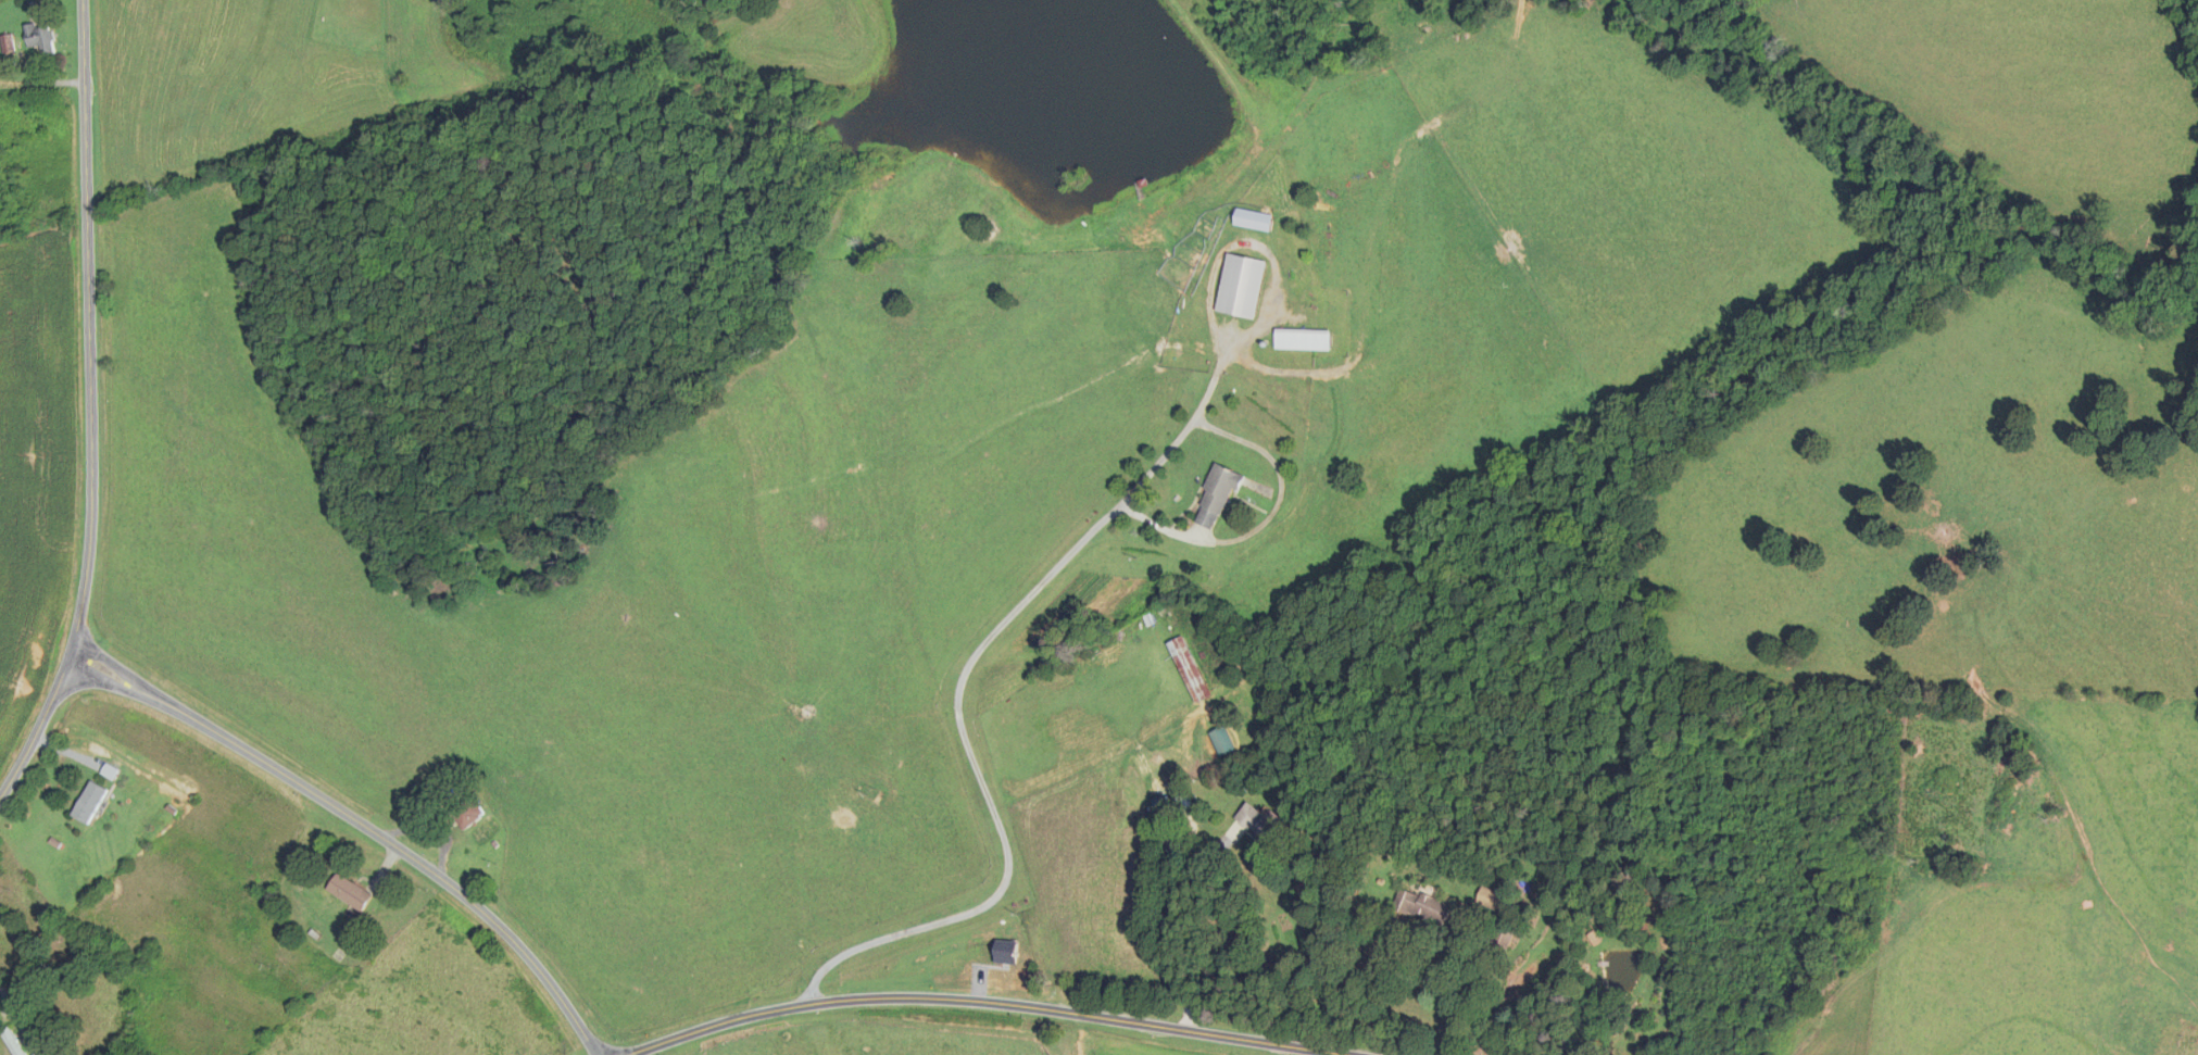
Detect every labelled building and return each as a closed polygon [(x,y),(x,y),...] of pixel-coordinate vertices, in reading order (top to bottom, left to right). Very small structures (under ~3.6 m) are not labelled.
[(26,25),(29,47),(42,45),(44,56),(56,54),(51,25),(36,28),(35,23),(26,25)] [(1255,320),(1268,261),(1228,252),(1216,311),(1255,320)] [(1332,351),(1332,330),(1275,329),(1275,350),(1332,351)] [(1215,530),(1244,475),(1221,463),(1193,518),(1215,530)] [(1195,703),(1212,696),(1185,636),(1168,643),(1195,703)] [(108,790),(92,780),(72,815),(89,825),(108,790)] [(1195,808),(1183,785),(1172,791),(1184,814),(1195,808)] [(450,809),(458,830),(485,818),(476,798),(450,809)] [(1286,829),(1246,804),(1235,822),(1275,846),(1286,829)] [(328,889),(362,912),(373,896),(339,873),(328,889)] [(1455,907),(1403,885),(1392,909),(1444,931),(1455,907)] [(1477,902),(1495,910),(1502,894),(1484,886),(1477,902)] [(15,1054),(26,1054),(9,1027),(1,1032),(15,1054)]
